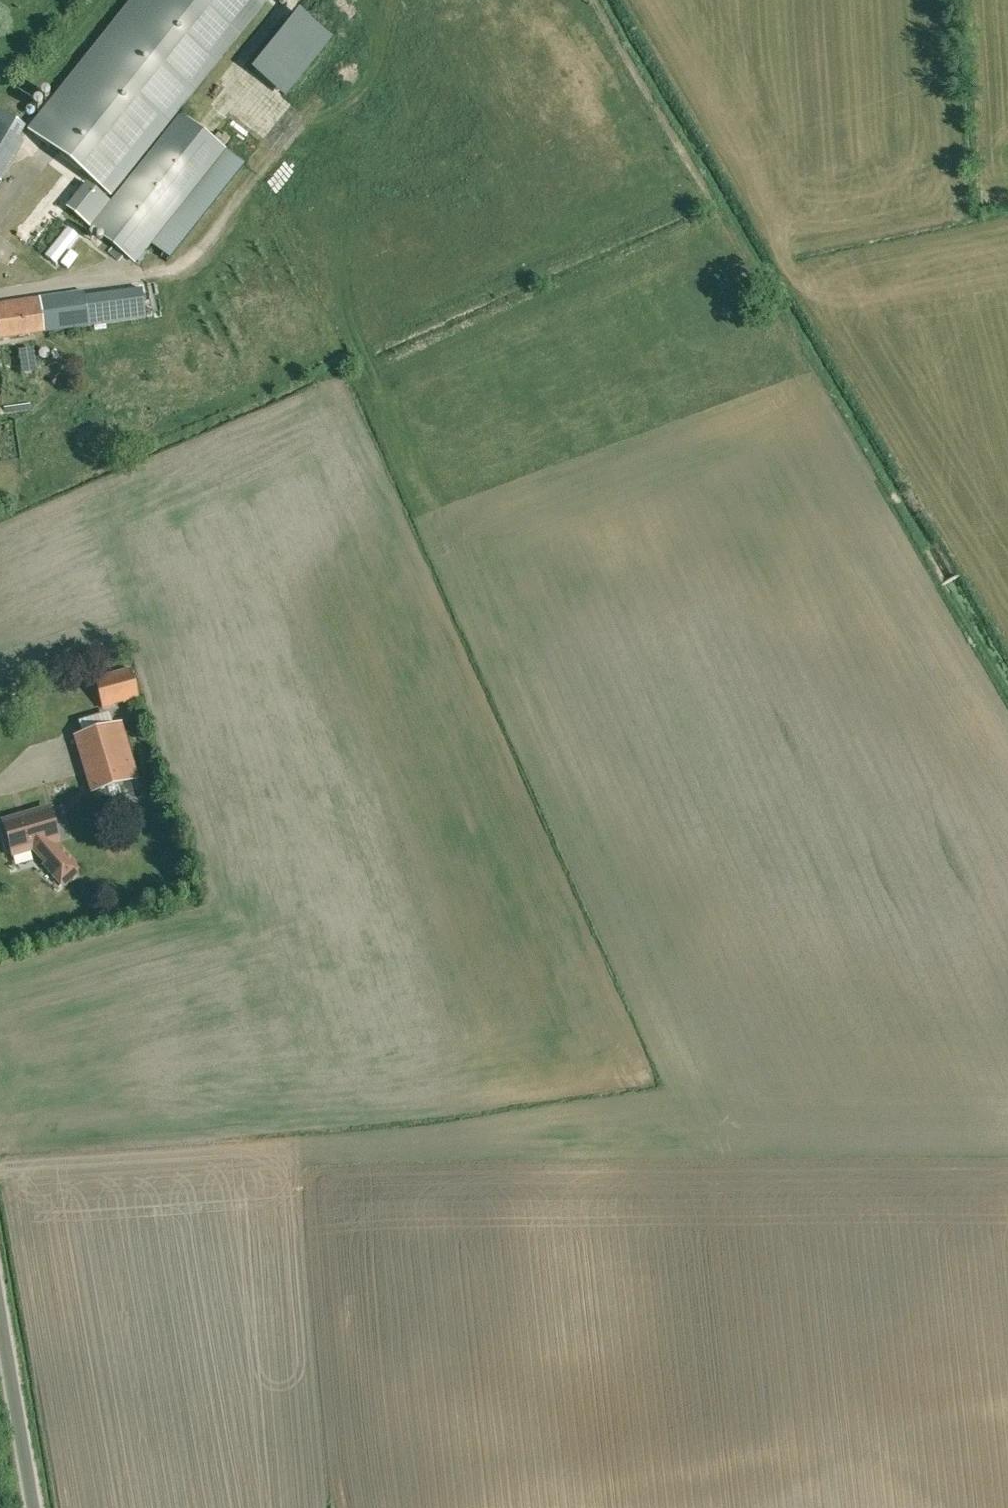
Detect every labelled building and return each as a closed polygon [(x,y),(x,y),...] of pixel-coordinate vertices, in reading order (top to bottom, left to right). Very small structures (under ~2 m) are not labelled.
[(27,133),(108,197),(266,0),(265,0),(133,0),(27,133)] [(293,97),(340,37),(305,9),(257,68),(293,97)] [(180,113),(109,201),(90,226),(139,265),(151,250),(147,247),(226,149),(180,113)] [(22,145),(5,128),(0,126),(0,181),(22,145)] [(88,326),(83,290),(38,297),(0,303),(0,339),(44,332),(88,326)] [(107,658),(93,659),(94,673),(109,672),(107,658)] [(103,708),(138,698),(130,669),(95,679),(103,708)] [(93,791),(137,778),(121,723),(77,736),(93,791)] [(8,840),(12,853),(36,847),(48,860),(45,863),(64,883),(80,868),(55,841),(58,840),(49,808),(3,822),(4,825),(0,826),(0,828),(4,841),(8,840)]
